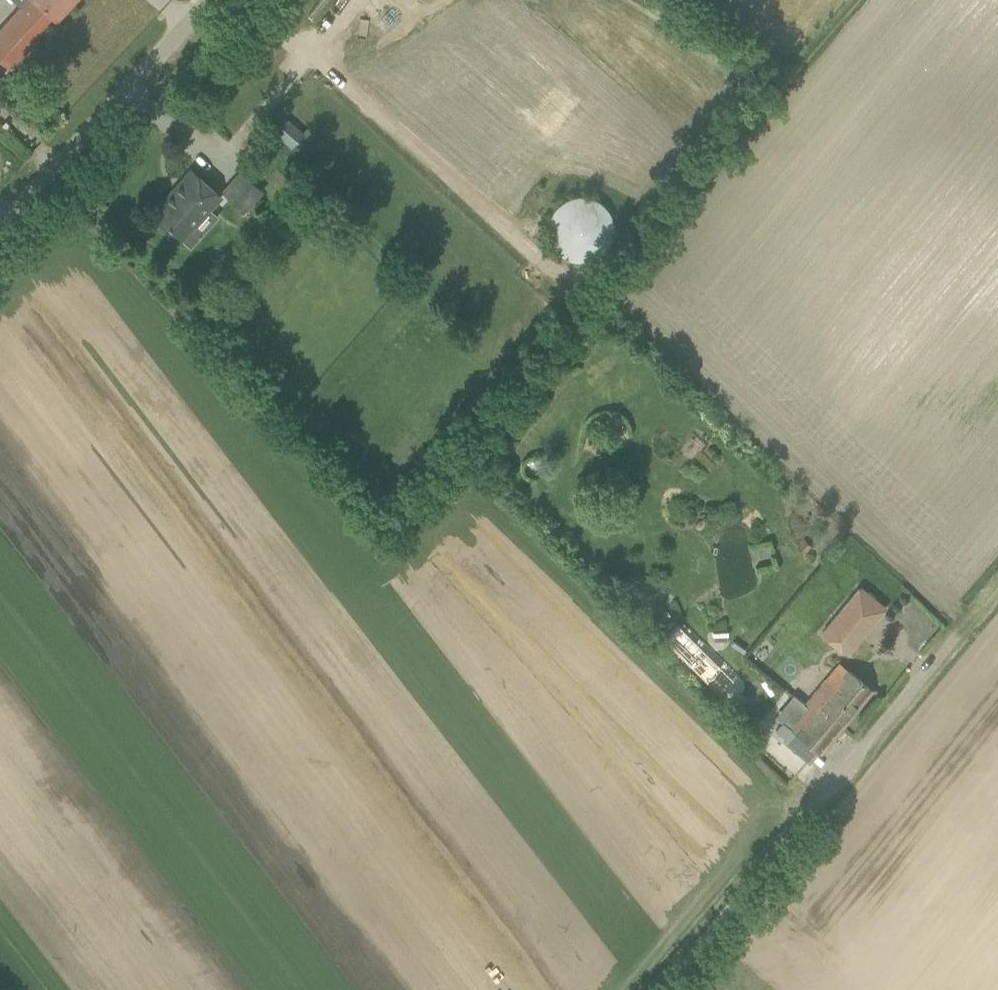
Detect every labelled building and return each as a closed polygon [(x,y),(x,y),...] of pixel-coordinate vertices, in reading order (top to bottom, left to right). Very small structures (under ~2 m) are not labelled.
[(20,6),(0,29),(0,60),(11,70),(73,0),(14,0),(20,6)] [(287,121),(276,133),(291,146),(301,135),(287,121)] [(241,170),(223,191),(244,209),(262,189),(241,170)] [(191,171),(154,212),(168,226),(182,238),(191,246),(217,216),(208,208),(219,196),(206,184),(191,171)] [(548,223),(547,229),(549,237),(554,247),(562,256),(572,260),(585,260),(595,257),(605,251),(611,242),(613,232),(612,220),(609,212),(602,203),(596,199),(585,195),(568,198),(556,205),(550,215),(548,223)] [(861,590),(824,634),(848,654),(885,610),(861,590)] [(789,728),(805,741),(820,753),(873,690),(849,671),(835,688),(828,681),(789,728)]
